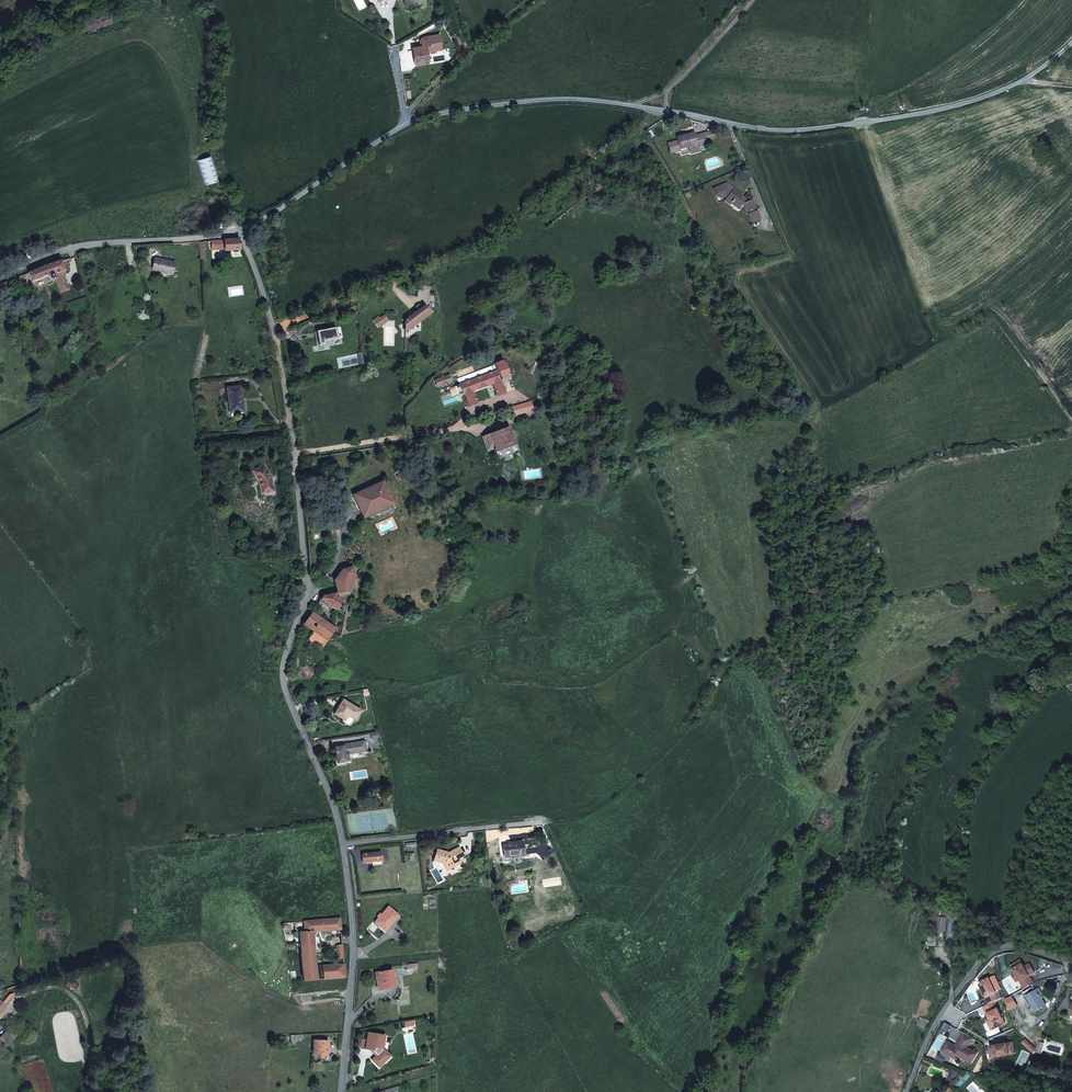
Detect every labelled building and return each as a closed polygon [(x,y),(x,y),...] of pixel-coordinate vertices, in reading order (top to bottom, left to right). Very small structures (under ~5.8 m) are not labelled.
[(82,25),(84,33),(118,26),(116,18),(82,25)] [(428,60),(426,45),(414,48),(416,58),(414,59),(415,65),(423,64),(422,61),(428,60)] [(714,132),(703,135),(704,141),(716,138),(714,132)] [(694,133),(677,138),(678,141),(668,144),(670,153),(677,151),(677,149),(680,149),(688,147),(691,146),(692,149),(698,148),(698,146),(705,144),(704,141),(703,135),(695,136),(694,133)] [(210,156),(197,161),(204,185),(217,181),(210,156)] [(727,183),(713,189),(716,194),(718,193),(719,196),(720,198),(724,196),(726,198),(731,202),(730,203),(731,204),(738,209),(742,203),(743,204),(751,222),(760,218),(752,199),(749,201),(747,201),(741,196),(742,195),(733,189),(732,190),(728,187),(727,183)] [(239,239),(211,241),(212,250),(225,249),(225,251),(240,250),(239,239)] [(155,258),(152,270),(157,271),(158,270),(168,272),(167,274),(172,275),(175,263),(155,258)] [(62,271),(64,270),(61,261),(59,262),(49,265),(48,266),(44,267),(28,273),(31,282),(48,275),(50,280),(54,279),(53,274),(62,271)] [(54,279),(59,293),(60,293),(69,290),(63,274),(62,271),(53,274),(54,279)] [(405,320),(405,332),(430,313),(424,306),(405,320)] [(379,314),(376,319),(382,322),(385,318),(379,314)] [(375,318),(372,323),(379,327),(382,322),(375,318)] [(500,326),(500,328),(500,339),(512,338),(512,337),(533,335),(532,330),(511,332),(510,327),(510,326),(509,325),(508,324),(507,323),(506,323),(505,323),(504,323),(502,324),(501,325),(500,325),(500,326)] [(325,344),(324,341),(338,339),(336,328),(316,331),(319,345),(325,344)] [(483,376),(487,386),(492,384),(497,396),(505,393),(504,391),(505,390),(503,386),(502,387),(501,382),(510,378),(503,360),(494,364),(497,371),(483,376)] [(452,381),(450,375),(435,380),(437,387),(452,381)] [(475,379),(478,389),(487,386),(483,376),(475,379)] [(464,394),(469,406),(476,403),(472,391),(478,389),(475,379),(459,385),(463,395),(464,394)] [(242,402),(241,402),(239,386),(227,388),(230,413),(243,411),(242,402)] [(495,453),(516,445),(509,427),(488,434),(490,438),(484,440),(485,442),(484,442),(486,449),(487,449),(488,451),(494,449),(495,453)] [(263,465),(253,471),(259,482),(262,494),(274,491),(271,480),(270,478),(271,478),(271,477),(263,465)] [(383,512),(381,508),(391,503),(388,496),(389,496),(387,491),(386,492),(382,483),(374,487),(375,488),(363,493),(362,492),(357,494),(355,495),(354,496),(360,508),(364,516),(374,512),(376,516),(378,517),(383,514),(383,512)] [(333,580),(336,593),(343,593),(350,593),(354,574),(352,566),(342,570),(333,580)] [(322,596),(320,599),(335,610),(342,600),(343,593),(336,593),(322,596)] [(343,593),(342,600),(335,610),(345,617),(350,593),(343,593)] [(312,612),(303,624),(313,632),(307,640),(320,649),(326,641),(335,629),(315,614),(318,610),(315,608),(312,612)] [(355,720),(361,711),(343,700),(334,714),(343,719),(342,721),(348,725),(349,725),(350,725),(350,724),(353,720),(354,719),(355,720)] [(336,747),(338,763),(350,761),(349,754),(367,751),(365,741),(344,744),(344,746),(336,747)] [(519,854),(519,856),(524,855),(522,841),(511,843),(511,845),(508,845),(503,846),(504,856),(519,854)] [(444,864),(447,869),(460,862),(458,858),(463,855),(459,847),(448,853),(437,849),(434,860),(444,864)] [(362,863),(372,862),(382,861),(381,852),(362,853),(362,863)] [(375,922),(385,931),(398,916),(388,907),(375,922)] [(945,908),(941,907),(938,931),(947,932),(948,917),(949,910),(945,909),(945,908)] [(948,917),(947,932),(945,947),(953,948),(956,918),(948,917)] [(325,919),(326,930),(340,929),(339,918),(325,919)] [(303,981),(317,980),(313,931),(326,930),(325,919),(303,921),(303,922),(304,931),(299,932),(300,945),(299,945),(299,947),(300,947),(303,981)] [(1029,955),(1028,960),(1027,964),(1032,966),(1035,957),(1029,955)] [(324,979),(345,978),(344,964),(322,966),(324,979)] [(985,974),(979,969),(974,976),(980,980),(985,974)] [(385,988),(385,985),(394,984),(392,971),(375,973),(377,989),(385,988)] [(1029,988),(1022,992),(1025,997),(1027,996),(1036,1010),(1046,1004),(1042,997),(1044,996),(1039,988),(1037,989),(1031,993),(1029,988)] [(1,1000),(0,1002),(0,1013),(13,998),(9,995),(4,1002),(1,1000)] [(9,1029),(0,1039),(0,1040),(6,1046),(16,1035),(9,1029)] [(373,1050),(373,1047),(382,1048),(384,1036),(368,1033),(366,1048),(373,1050)] [(291,1035),(291,1044),(296,1044),(295,1039),(304,1039),(304,1035),(291,1035)] [(328,1041),(313,1040),(313,1054),(320,1054),(327,1055),(328,1041)]
